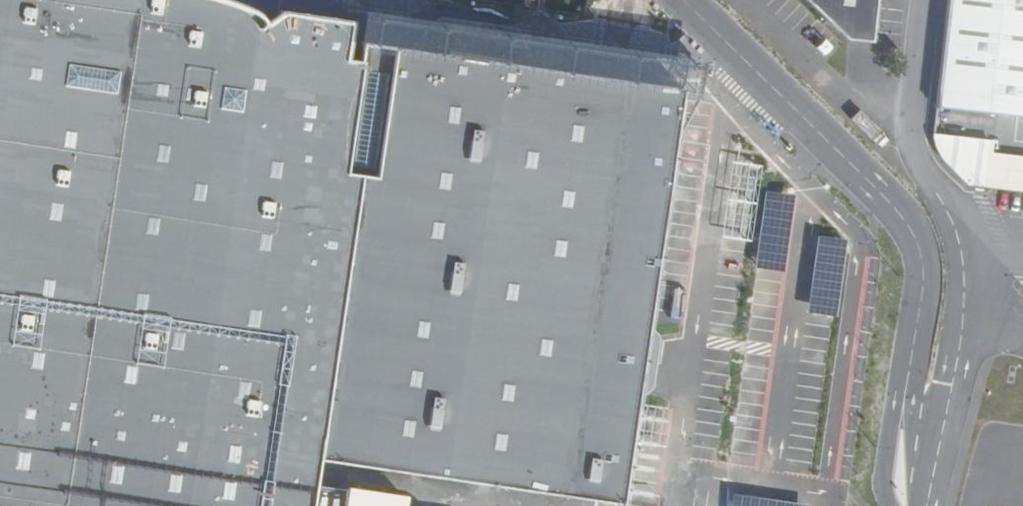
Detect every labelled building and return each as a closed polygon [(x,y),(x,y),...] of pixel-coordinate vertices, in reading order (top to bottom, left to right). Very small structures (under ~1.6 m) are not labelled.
[(889,249),(791,150),(740,99),(659,87),(595,78),(363,43),(307,85),(268,32),(270,30),(271,28),(271,25),(268,20),(261,15),(241,6),(222,0),(0,0),(0,505),(319,505),(322,486),(325,466),(602,505),(851,505),(889,249)] [(876,41),(881,0),(814,0),(852,38),(876,41)] [(939,107),(1022,116),(1022,0),(949,0),(939,107)]
